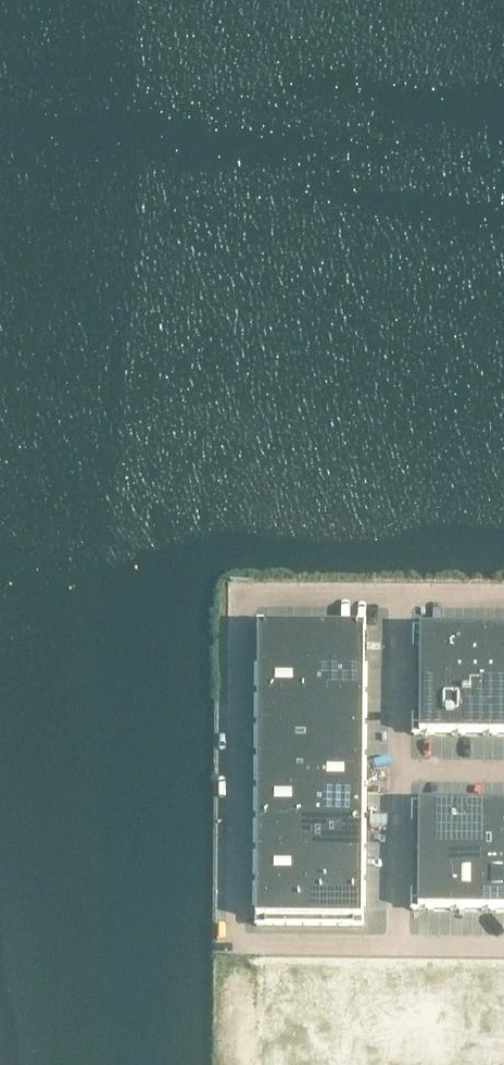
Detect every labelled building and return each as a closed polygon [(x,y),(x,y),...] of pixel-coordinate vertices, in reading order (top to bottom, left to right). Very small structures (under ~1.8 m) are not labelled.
[(285,669),(285,628),(283,628),(283,630),(269,630),(269,628),(266,628),(266,621),(258,621),(258,669),(260,669),(285,669)] [(364,670),(365,628),(365,622),(358,622),(357,628),(354,628),(354,630),(340,630),(340,628),(338,628),(338,669),(363,670),(364,670)] [(311,669),(312,628),(310,628),(309,630),(295,630),(295,628),(285,628),(285,669),(311,669)] [(338,669),(338,628),(328,628),(328,630),(314,630),(314,628),(312,628),(311,669),(338,669)] [(452,682),(452,631),(436,631),(436,629),(414,629),(414,682),(452,682)] [(483,683),(483,631),(467,631),(467,629),(452,629),(452,631),(452,682),(483,683)] [(498,631),(498,629),(483,629),(483,631),(483,683),(503,683),(503,631),(498,631)] [(311,701),(311,669),(285,669),(260,669),(260,685),(258,685),(258,700),(260,700),(311,701)] [(362,686),(363,670),(338,669),(311,669),(311,701),(362,701),(364,701),(364,686),(362,686)] [(451,734),(452,682),(414,682),(413,735),(435,736),(435,734),(451,734)] [(483,734),(483,683),(452,682),(451,734),(451,736),(466,736),(466,734),(483,734)] [(483,683),(483,734),(483,736),(498,736),(498,734),(503,734),(503,683),(483,683)] [(311,732),(311,701),(260,700),(259,717),(258,717),(257,731),(259,731),(311,732)] [(362,718),(362,701),(311,701),(311,732),(362,732),(364,732),(364,718),(362,718)] [(311,763),(311,732),(259,731),(259,748),(257,748),(257,763),(259,763),(311,763)] [(362,749),(362,732),(311,732),(311,763),(362,764),(364,764),(364,749),(362,749)] [(310,794),(311,763),(259,763),(259,779),(257,779),(257,794),(259,794),(310,794)] [(362,780),(362,764),(311,763),(310,794),(362,795),(364,795),(364,780),(362,780)] [(310,826),(310,794),(259,794),(259,811),(257,811),(257,825),(259,825),(310,826)] [(362,811),(362,795),(310,794),(310,826),(361,826),(363,826),(363,811),(362,811)] [(450,858),(451,806),(434,806),(434,804),(413,804),(412,857),(450,858)] [(482,858),(482,806),(466,806),(466,805),(451,804),(451,806),(450,858),(482,858)] [(497,807),(497,805),(482,805),(482,806),(482,858),(503,858),(503,807),(497,807)] [(310,857),(310,826),(259,825),(258,842),(257,842),(257,857),(258,857),(310,857)] [(361,843),(361,826),(310,826),(310,857),(361,857),(363,857),(363,843),(361,843)] [(310,888),(310,857),(258,857),(258,873),(256,873),(256,888),(258,888),(310,888)] [(361,874),(361,857),(310,857),(310,888),(361,889),(363,889),(363,874),(361,874)] [(450,909),(450,858),(412,857),(412,911),(433,911),(434,909),(450,909)] [(481,909),(482,858),(450,858),(450,909),(450,911),(465,911),(465,909),(481,909)] [(482,858),(481,909),(481,911),(496,911),(496,910),(503,910),(503,858),(482,858)] [(309,927),(310,888),(258,888),(258,905),(256,905),(256,926),(309,927)] [(363,927),(363,905),(361,905),(361,889),(310,888),(309,927),(363,927)] [(257,956),(256,1064),(283,1064),(284,1034),(503,1037),(503,958),(257,956)] [(284,1034),(283,1064),(503,1064),(503,1037),(284,1034)]
